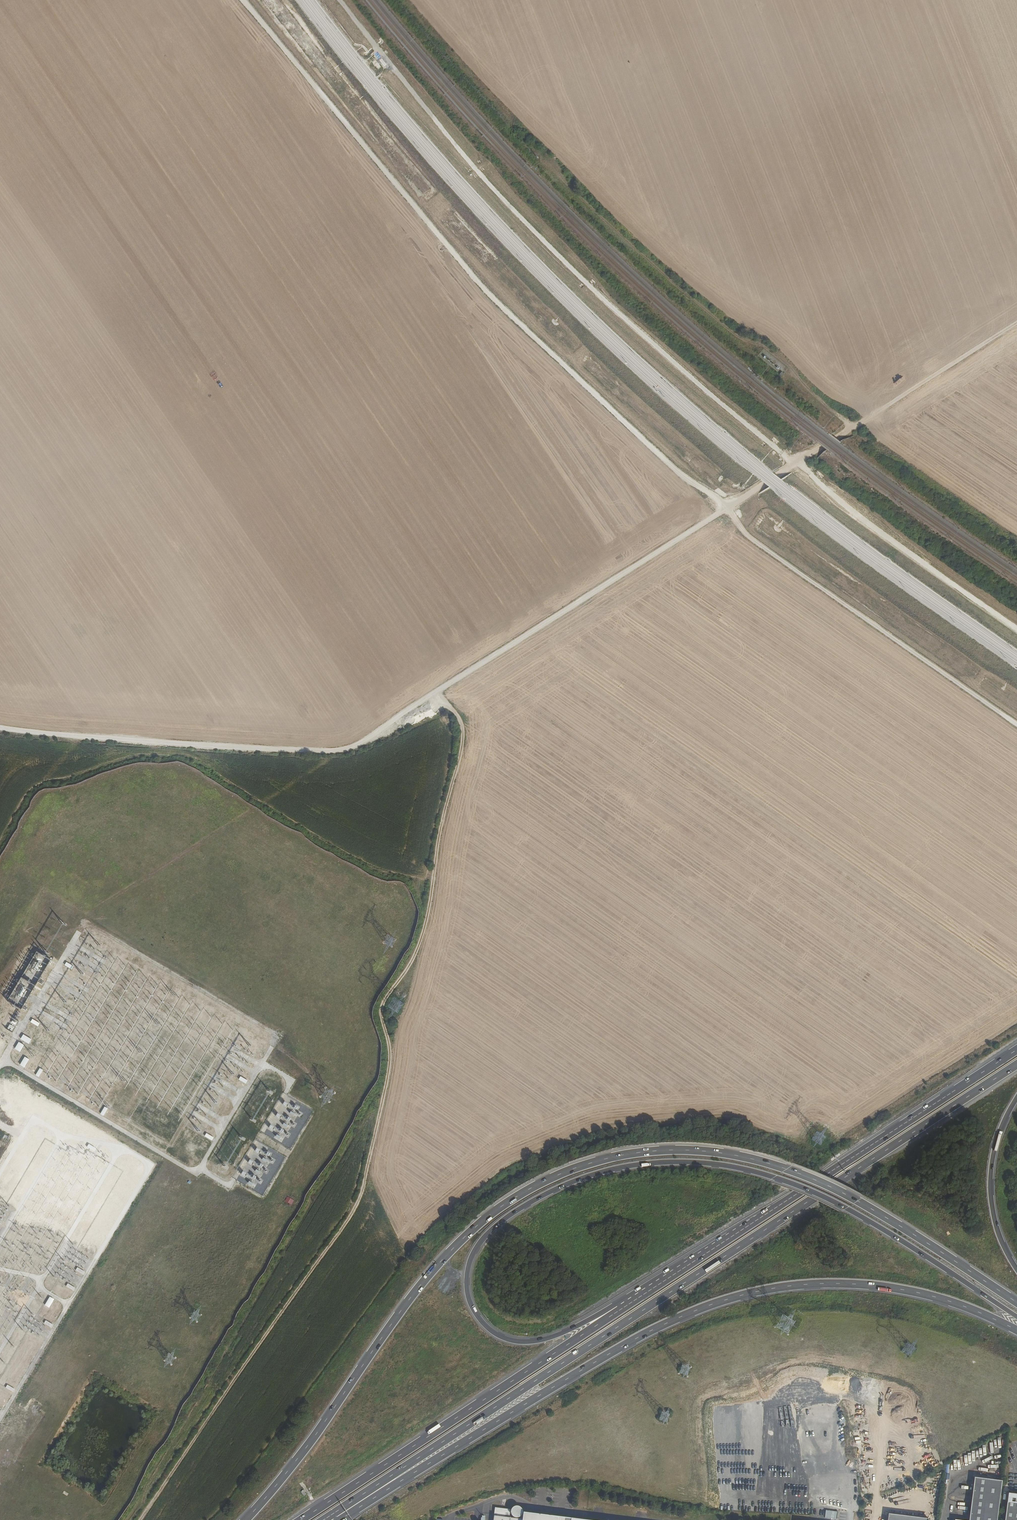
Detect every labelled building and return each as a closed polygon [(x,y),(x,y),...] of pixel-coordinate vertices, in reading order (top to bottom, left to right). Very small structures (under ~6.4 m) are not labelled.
[(15,982),(17,980),(29,987),(18,984),(8,1002),(18,1007),(23,1008),(29,997),(29,996),(33,990),(34,987),(31,985),(32,982),(39,983),(41,972),(29,969),(25,976),(27,964),(24,962),(19,961),(13,971),(12,977),(2,975),(15,982)] [(31,1039),(23,1035),(20,1039),(29,1044),(31,1039)] [(24,1045),(18,1042),(14,1049),(20,1052),(24,1045)] [(29,1060),(24,1057),(19,1065),(24,1068),(29,1060)] [(54,1300),(50,1298),(45,1306),(49,1308),(54,1300)] [(925,1458),(932,1457),(930,1447),(923,1448),(925,1458)] [(1002,1480),(974,1477),(969,1519),(997,1519),(1002,1480)] [(1008,1495),(1005,1519),(1016,1519),(1016,1496),(1008,1495)] [(516,1507),(515,1507),(513,1508),(513,1509),(512,1510),(512,1511),(511,1513),(512,1514),(512,1515),(513,1516),(514,1517),(515,1518),(517,1518),(518,1518),(519,1517),(520,1517),(521,1516),(522,1514),(522,1513),(523,1512),(522,1511),(522,1509),(521,1508),(520,1507),(519,1507),(517,1507),(516,1507)] [(825,1510),(825,1518),(837,1519),(838,1511),(825,1510)] [(495,1516),(494,1519),(599,1519),(524,1511),(523,1519),(495,1516)] [(929,1517),(888,1512),(887,1519),(929,1519),(929,1517)]
